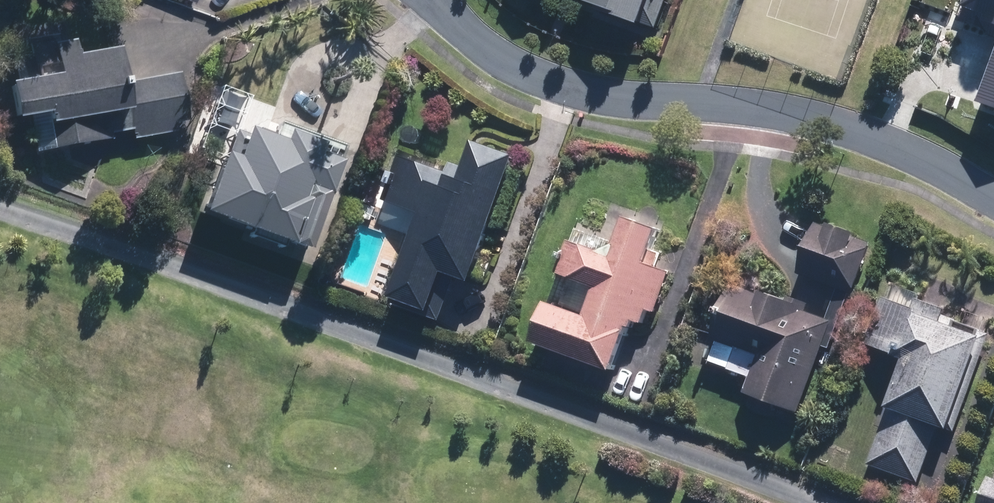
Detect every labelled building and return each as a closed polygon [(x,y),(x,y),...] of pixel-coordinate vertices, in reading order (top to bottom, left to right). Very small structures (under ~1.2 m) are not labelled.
[(638,25),(654,31),(664,0),(582,0),(577,15),(634,35),(638,25)] [(955,26),(993,39),(993,0),(964,0),(955,26)] [(35,122),(39,151),(120,141),(184,133),(176,75),(113,83),(110,55),(74,60),(72,43),(20,50),(21,58),(5,60),(9,92),(0,93),(0,127),(35,122)] [(993,56),(976,106),(993,113),(993,43),(990,54),(993,56)] [(225,233),(281,258),(306,203),(317,208),(340,157),(273,127),(263,150),(232,135),(219,164),(212,161),(186,219),(224,236),(225,233)] [(424,322),(425,319),(438,323),(450,284),(466,289),(507,164),(468,151),(461,172),(402,153),(384,209),(414,218),(385,309),(424,322)] [(644,314),(652,318),(665,287),(637,276),(652,240),(619,226),(604,263),(566,247),(553,281),(591,296),(582,318),(544,303),(525,349),(607,383),(626,336),(630,328),(637,331),(644,314)] [(847,294),(864,249),(850,243),(853,235),(829,226),(826,234),(812,229),(795,274),(847,294)] [(747,381),(739,401),(796,422),(834,322),(726,282),(704,341),(712,344),(704,365),(747,381)] [(934,432),(941,434),(942,432),(951,435),(984,337),(879,301),(863,348),(896,359),(878,410),(885,413),(867,466),(916,482),(934,432)] [(983,479),(975,502),(993,502),(993,482),(983,479)]
